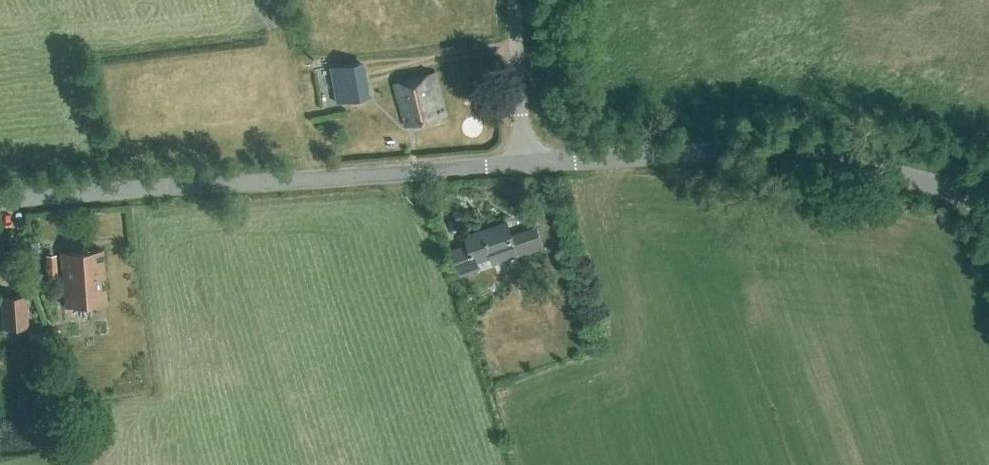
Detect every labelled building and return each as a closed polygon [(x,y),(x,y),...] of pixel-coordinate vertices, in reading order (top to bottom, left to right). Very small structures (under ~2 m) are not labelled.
[(337,101),(367,96),(360,60),(331,65),(337,101)] [(406,125),(446,115),(435,72),(395,82),(406,125)] [(475,260),(490,255),(493,263),(542,246),(536,227),(511,236),(507,222),(467,235),(470,244),(454,249),(462,273),(478,267),(475,260)] [(65,306),(106,303),(102,249),(61,252),(65,306)] [(47,276),(58,275),(56,253),(46,254),(47,276)] [(25,295),(1,297),(3,329),(27,327),(25,295)]
